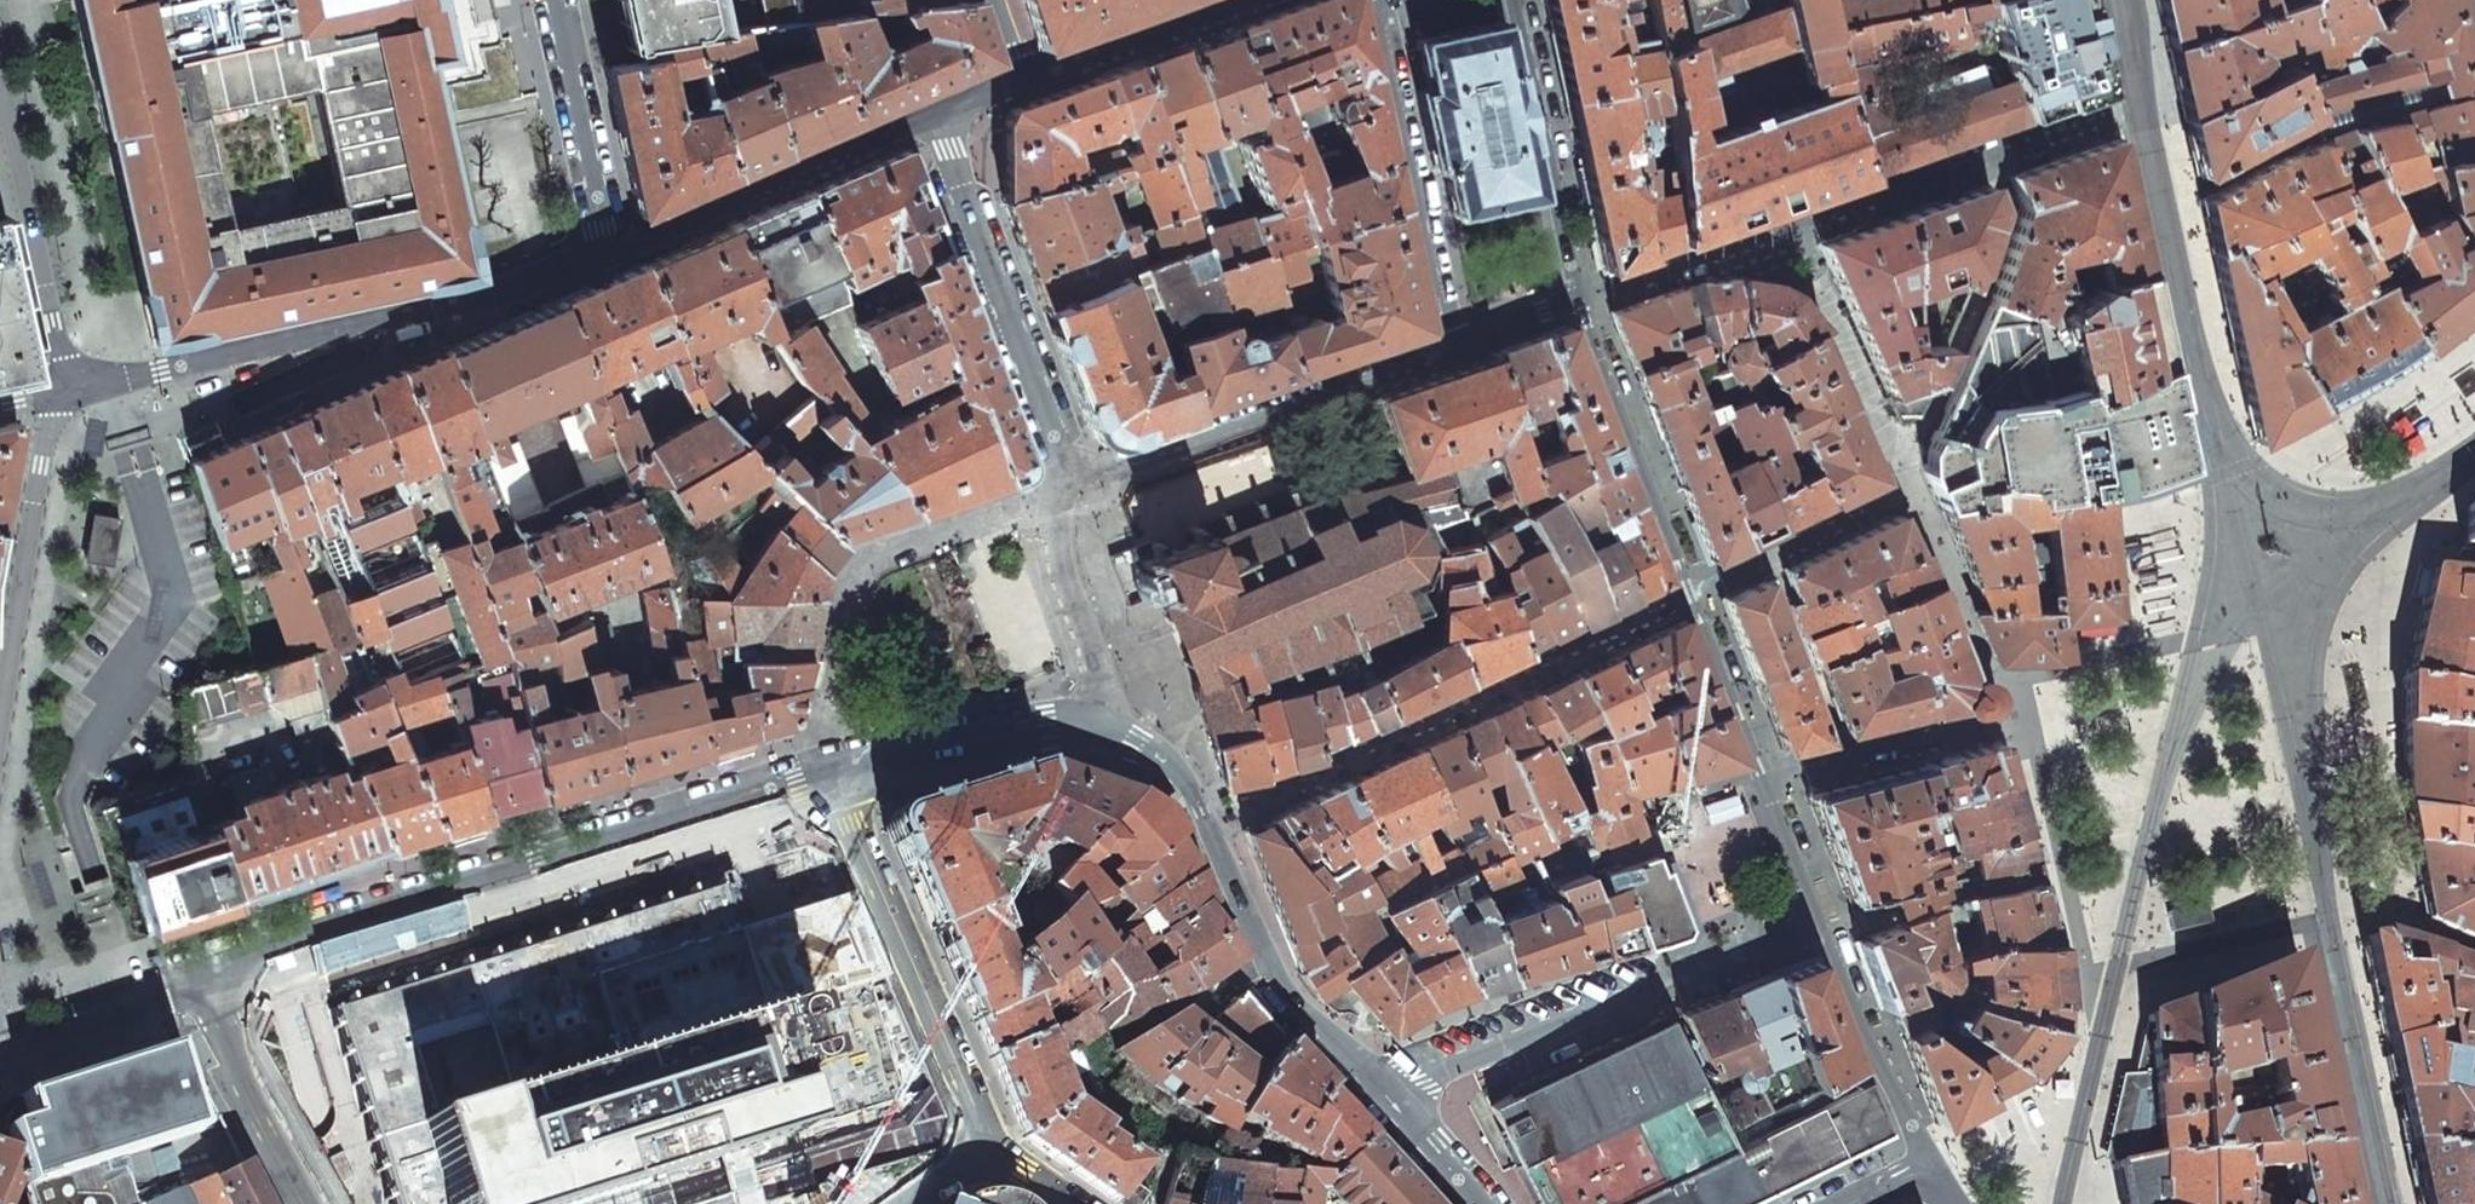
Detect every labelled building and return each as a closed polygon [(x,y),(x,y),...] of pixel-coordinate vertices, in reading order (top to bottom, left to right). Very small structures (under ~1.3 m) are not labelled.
[(76,10),(121,1),(121,0),(74,0),(76,10)] [(121,1),(76,10),(80,26),(103,134),(107,133),(142,291),(139,291),(150,340),(152,347),(208,335),(207,332),(418,285),(419,289),(475,277),(463,220),(460,221),(459,219),(447,165),(431,91),(411,0),(124,0),(121,1)] [(431,91),(454,85),(487,78),(481,50),(502,46),(492,8),(491,0),(411,0),(431,91)] [(624,49),(637,47),(690,39),(715,34),(707,0),(614,0),(624,49)] [(765,26),(795,22),(799,21),(796,0),(759,0),(765,26)] [(799,21),(802,21),(819,19),(844,15),(842,0),(796,0),(799,21)] [(850,122),(903,99),(990,60),(991,58),(972,0),(968,0),(909,7),(919,33),(906,39),(875,52),(857,14),(844,15),(819,19),(850,122)] [(844,15),(857,14),(860,14),(858,0),(842,0),(844,15)] [(860,14),(894,9),(909,7),(968,0),(858,0),(860,14)] [(1171,0),(1023,0),(1038,46),(1041,47),(1140,11),(1171,0)] [(1292,196),(1308,190),(1305,184),(1309,178),(1289,129),(1282,126),(1276,110),(1318,93),(1327,89),(1371,72),(1356,0),(1308,0),(1288,7),(1228,29),(1292,196)] [(1565,99),(1612,90),(1611,83),(1662,70),(1655,40),(1615,47),(1606,0),(1544,0),(1547,16),(1565,99)] [(1615,47),(1655,40),(1647,0),(1606,0),(1615,47)] [(1666,91),(1694,81),(1722,71),(1795,45),(1785,5),(1746,19),(1739,0),(1647,0),(1655,40),(1662,70),(1665,84),(1666,91)] [(1795,45),(1825,34),(1824,30),(1817,0),(1784,0),(1785,5),(1795,45)] [(1824,30),(1861,23),(1953,4),(1955,4),(1954,0),(1817,0),(1824,30)] [(1964,41),(1980,38),(1978,31),(1994,25),(1988,10),(1984,0),(1971,0),(1955,4),(1953,4),(1964,41)] [(2028,119),(2068,105),(2104,93),(2090,31),(2084,0),(1984,0),(1988,10),(1994,25),(2012,80),(2014,80),(2028,119)] [(2156,1),(2166,46),(2297,0),(2156,0),(2156,1)] [(2397,0),(2363,0),(2358,2),(2358,0),(2297,0),(2166,46),(2175,87),(2181,116),(2284,65),(2277,51),(2315,36),(2324,75),(2373,26),(2397,0)] [(2459,0),(2397,0),(2373,26),(2324,75),(2326,79),(2335,104),(2339,116),(2313,123),(2318,135),(2317,135),(2320,141),(2321,140),(2328,178),(2334,194),(2364,250),(2402,320),(2414,344),(2416,348),(2468,308),(2474,303),(2474,74),(2459,0)] [(1861,23),(1869,61),(1871,60),(1886,57),(1964,41),(1953,4),(1861,23)] [(894,9),(906,39),(919,33),(909,7),(894,9)] [(757,82),(778,153),(820,135),(850,122),(819,19),(802,21),(807,39),(812,55),(778,65),(755,72),(757,82)] [(1413,76),(1432,169),(1436,169),(1437,171),(1441,171),(1450,215),(1453,217),(1537,198),(1538,197),(1518,104),(1502,23),(1500,21),(1499,20),(1416,38),(1414,41),(1422,74),(1413,76)] [(742,30),(749,56),(781,47),(807,39),(802,21),(799,21),(795,22),(765,26),(742,30)] [(1837,90),(1864,177),(1883,170),(1895,166),(1882,126),(1886,125),(1871,60),(1869,61),(1861,23),(1824,30),(1825,34),(1837,90)] [(1236,140),(1258,200),(1267,197),(1272,209),(1295,202),(1292,196),(1228,29),(1201,39),(1181,46),(1214,131),(1230,125),(1246,119),(1252,134),(1236,140)] [(690,39),(698,69),(710,67),(742,61),(751,60),(749,56),(742,30),(715,34),(690,39)] [(1795,45),(1802,81),(1805,81),(1822,74),(1827,93),(1837,90),(1825,34),(1795,45)] [(627,176),(635,213),(638,214),(684,194),(730,174),(707,97),(706,93),(704,94),(699,95),(700,100),(693,107),(680,111),(668,103),(663,78),(695,70),(697,69),(698,69),(690,39),(637,47),(639,60),(603,66),(620,143),(627,176)] [(1201,243),(1210,267),(1262,250),(1250,217),(1245,219),(1214,131),(1181,46),(1146,59),(1135,63),(1169,153),(1189,209),(1201,243)] [(751,60),(755,72),(778,65),(776,56),(784,54),(781,47),(749,56),(751,60)] [(742,61),(748,85),(757,82),(755,72),(751,60),(742,61)] [(1003,165),(1003,201),(1081,179),(1080,165),(1068,168),(1062,147),(1110,134),(1108,129),(1118,126),(1120,130),(1126,128),(1129,136),(1118,141),(1114,145),(1114,149),(1120,150),(1124,166),(1130,164),(1169,153),(1135,63),(1068,87),(1008,109),(1003,122),(1003,165)] [(1913,90),(1922,112),(1924,111),(1995,86),(1988,67),(1983,65),(1913,90)] [(2195,175),(2307,112),(2296,89),(2284,65),(2181,116),(2190,152),(2195,175)] [(706,93),(707,97),(718,94),(710,67),(698,69),(706,93)] [(693,81),(699,95),(704,94),(706,93),(698,69),(697,69),(695,70),(693,81)] [(1677,243),(1673,148),(1671,114),(1666,91),(1665,84),(1662,70),(1611,83),(1612,90),(1614,97),(1623,143),(1643,256),(1661,249),(1677,243)] [(1694,81),(1697,96),(1727,86),(1722,71),(1694,81)] [(1327,89),(1360,172),(1390,161),(1376,94),(1371,72),(1327,89)] [(1803,92),(1806,101),(1827,93),(1822,74),(1805,81),(1807,88),(1803,92)] [(2313,123),(2339,116),(2335,104),(2326,79),(2296,89),(2307,112),(2313,123)] [(1924,111),(1938,151),(1965,141),(2012,125),(2028,119),(2014,80),(2012,80),(1995,86),(1924,111)] [(1673,148),(1677,243),(1772,210),(1864,177),(1837,90),(1827,93),(1806,101),(1694,140),(1687,122),(1702,117),(1697,96),(1694,81),(1666,91),(1671,114),(1673,148)] [(707,97),(730,174),(743,168),(778,153),(757,82),(748,85),(718,94),(707,97)] [(1585,192),(1601,270),(1643,256),(1623,143),(1614,97),(1612,90),(1565,99),(1585,192)] [(1919,158),(1938,151),(1924,111),(1922,112),(1921,112),(1886,125),(1882,126),(1895,166),(1919,158)] [(1230,125),(1236,140),(1252,134),(1246,119),(1230,125)] [(2008,241),(1990,302),(2034,320),(2055,281),(2050,260),(2087,251),(2097,284),(2143,274),(2134,228),(2114,138),(2008,175),(2018,206),(2008,241)] [(2269,159),(2201,200),(2208,232),(2212,252),(2222,244),(2223,245),(2224,247),(2259,309),(2272,297),(2258,272),(2305,246),(2315,266),(2303,272),(2307,282),(2333,269),(2339,265),(2364,250),(2334,194),(2328,178),(2321,140),(2320,141),(2280,156),(2269,159)] [(1080,165),(1081,179),(1107,171),(1124,166),(1120,150),(1114,149),(1083,158),(1079,163),(1080,165)] [(839,269),(845,285),(882,267),(892,291),(897,288),(906,283),(904,277),(922,270),(918,261),(944,250),(908,155),(906,151),(904,150),(901,150),(847,173),(804,192),(839,269)] [(1148,211),(1153,224),(1189,209),(1169,153),(1130,164),(1133,171),(1148,211)] [(1295,202),(1307,236),(1315,233),(1399,205),(1390,161),(1360,172),(1308,190),(1292,196),(1295,202)] [(1018,240),(1030,272),(1110,241),(1130,232),(1126,221),(1108,228),(1094,188),(1111,181),(1110,180),(1133,171),(1130,164),(1124,166),(1107,171),(1081,179),(1003,201),(1018,240)] [(1900,213),(1904,295),(1917,290),(1959,276),(1964,288),(1967,289),(1978,253),(1981,245),(1992,207),(1984,184),(1952,195),(1900,213)] [(728,226),(760,303),(839,269),(804,192),(764,210),(728,226)] [(1250,217),(1262,250),(1295,240),(1307,236),(1295,202),(1272,209),(1250,215),(1250,217)] [(1278,331),(1295,376),(1326,365),(1426,331),(1402,216),(1399,205),(1315,233),(1319,252),(1329,304),(1334,317),(1318,323),(1316,318),(1278,331)] [(1149,255),(1153,263),(1164,258),(1201,243),(1189,209),(1153,224),(1155,231),(1161,250),(1149,255)] [(1816,243),(1871,362),(1907,354),(1905,319),(1903,319),(1898,319),(1893,320),(1886,299),(1904,295),(1900,213),(1865,225),(1816,243)] [(675,344),(676,348),(762,311),(760,303),(728,226),(683,246),(641,264),(675,344)] [(1037,293),(1043,309),(1124,275),(1114,251),(1134,244),(1130,232),(1110,241),(1030,272),(1037,293)] [(1262,250),(1280,300),(1294,296),(1311,291),(1300,258),(1319,252),(1315,233),(1307,236),(1295,240),(1262,250)] [(1187,371),(1174,336),(1227,316),(1210,267),(1201,243),(1164,258),(1153,263),(1124,275),(1043,309),(1061,356),(1091,435),(1108,443),(1150,427),(1191,412),(1177,375),(1187,371)] [(2251,434),(2253,441),(2258,439),(2317,408),(2313,401),(2302,384),(2286,357),(2277,342),(2278,341),(2259,309),(2224,247),(2223,245),(2222,244),(2212,252),(2234,353),(2251,434)] [(27,370),(9,287),(0,245),(0,376),(27,370)] [(942,371),(949,389),(974,392),(1006,480),(1015,477),(1020,474),(1023,470),(1024,465),(1024,459),(982,350),(944,250),(918,261),(922,270),(904,277),(906,283),(913,298),(941,368),(942,371)] [(1210,267),(1227,316),(1253,309),(1280,300),(1262,250),(1210,267)] [(2313,401),(2317,408),(2354,388),(2385,372),(2393,366),(2416,348),(2414,344),(2402,320),(2364,250),(2339,265),(2333,269),(2307,282),(2313,294),(2326,288),(2335,306),(2313,317),(2307,303),(2289,313),(2288,311),(2282,314),(2272,297),(2259,309),(2278,341),(2277,342),(2286,357),(2302,384),(2313,401)] [(555,302),(587,383),(595,380),(611,372),(668,347),(675,344),(641,264),(595,284),(555,302)] [(762,311),(771,337),(848,303),(845,285),(839,269),(760,303),(762,311)] [(2088,288),(2045,326),(2033,322),(2034,320),(1990,302),(1932,433),(1970,449),(1985,414),(2037,404),(2038,406),(2078,390),(2088,407),(2164,365),(2153,315),(2147,291),(2143,274),(2097,284),(2097,286),(2088,288)] [(1697,282),(1715,344),(1723,344),(1743,340),(1736,278),(1717,280),(1697,282)] [(1745,371),(1812,333),(1821,328),(1801,304),(1792,294),(1771,282),(1736,278),(1743,340),(1723,344),(1722,363),(1731,374),(1740,396),(1744,403),(1750,400),(1751,405),(1759,401),(1745,371)] [(1715,344),(1697,282),(1684,285),(1677,287),(1703,371),(1722,363),(1723,344),(1715,344)] [(897,288),(903,303),(913,298),(906,283),(897,288)] [(1703,371),(1677,287),(1675,288),(1655,295),(1608,311),(1624,347),(1634,371),(1645,399),(1687,382),(1675,355),(1692,349),(1690,351),(1690,355),(1693,357),(1696,357),(1702,372),(1703,371)] [(1905,319),(1907,354),(1945,345),(1958,312),(1926,310),(1917,290),(1904,295),(1905,319)] [(855,326),(886,393),(937,370),(939,372),(942,371),(941,368),(913,298),(903,303),(855,326)] [(480,446),(484,456),(498,450),(490,429),(574,393),(581,411),(596,405),(587,383),(555,302),(496,327),(444,350),(480,446)] [(1243,394),(1295,376),(1278,331),(1271,325),(1258,329),(1256,313),(1253,314),(1253,309),(1227,316),(1174,336),(1187,371),(1177,375),(1191,412),(1243,394)] [(839,418),(857,441),(872,432),(830,372),(834,370),(804,324),(777,342),(801,383),(812,394),(829,409),(839,418)] [(1590,386),(1567,326),(1565,326),(1499,349),(1490,353),(1492,357),(1517,424),(1507,428),(1511,437),(1532,487),(1532,489),(1542,485),(1546,491),(1583,474),(1619,459),(1590,386)] [(1829,370),(1812,333),(1745,371),(1759,401),(1778,440),(1792,434),(1846,409),(1829,370)] [(690,379),(676,348),(675,344),(668,347),(672,356),(666,359),(674,377),(678,384),(690,379)] [(1907,354),(1871,362),(1881,383),(1888,399),(1926,388),(1945,345),(1907,354)] [(662,362),(673,386),(678,384),(674,377),(666,359),(672,356),(668,347),(662,362)] [(433,461),(443,486),(460,480),(451,457),(480,446),(444,350),(419,361),(399,369),(433,461)] [(1492,357),(1376,399),(1386,427),(1389,435),(1393,446),(1403,474),(1441,461),(1490,445),(1511,437),(1507,428),(1517,424),(1492,357)] [(1702,372),(1687,382),(1698,415),(1716,407),(1740,396),(1731,374),(1722,363),(1703,371),(1702,372)] [(2037,404),(1985,414),(1970,449),(1932,433),(1924,451),(1924,472),(1938,508),(1972,505),(1984,507),(1987,488),(2030,493),(2029,504),(2043,501),(2101,495),(2126,491),(2187,468),(2177,426),(2164,365),(2088,407),(2078,390),(2038,406),(2037,404)] [(388,473),(398,496),(413,493),(412,491),(406,478),(402,473),(433,461),(399,369),(378,378),(356,388),(388,473)] [(607,389),(609,396),(619,391),(611,372),(595,380),(600,391),(607,389)] [(749,453),(709,411),(700,403),(690,379),(678,384),(673,386),(687,406),(692,404),(701,415),(645,447),(618,462),(622,471),(627,483),(663,483),(685,519),(760,475),(767,471),(764,467),(749,453)] [(596,405),(600,417),(615,411),(609,396),(607,389),(600,391),(595,380),(587,383),(596,405)] [(1687,382),(1645,399),(1658,433),(1691,418),(1698,415),(1687,382)] [(299,412),(338,514),(353,509),(346,492),(343,491),(388,473),(356,388),(326,401),(299,412)] [(1926,388),(1888,399),(1895,416),(1913,415),(1926,388)] [(857,441),(913,513),(1006,480),(974,392),(949,389),(872,432),(857,441)] [(812,394),(781,423),(795,439),(798,441),(816,426),(813,424),(829,409),(812,394)] [(1712,474),(1746,542),(1766,533),(1777,528),(1760,494),(1796,479),(1788,461),(1778,440),(1759,401),(1751,405),(1750,400),(1744,403),(1740,396),(1716,407),(1698,415),(1691,418),(1712,474)] [(618,462),(600,417),(596,405),(581,411),(562,418),(589,486),(595,483),(595,484),(599,483),(622,471),(618,462)] [(600,417),(618,462),(645,447),(626,406),(615,411),(600,417)] [(799,501),(840,539),(842,539),(877,526),(913,513),(857,441),(839,418),(829,409),(813,424),(816,426),(826,437),(829,441),(835,444),(839,448),(827,459),(815,470),(802,480),(798,475),(798,472),(783,454),(781,452),(764,467),(767,471),(786,489),(799,501)] [(1813,471),(1828,502),(1858,488),(1878,479),(1862,445),(1846,409),(1792,434),(1803,454),(1788,461),(1796,479),(1813,471)] [(308,521),(334,588),(340,603),(367,592),(338,514),(299,412),(286,418),(270,425),(308,521)] [(1673,471),(1708,560),(1746,542),(1712,474),(1691,418),(1658,433),(1673,471)] [(9,470),(17,422),(0,426),(0,519),(9,470)] [(798,475),(802,480),(815,470),(827,459),(839,448),(835,444),(829,441),(826,437),(816,426),(798,441),(795,439),(781,423),(749,453),(764,467),(781,452),(783,454),(798,472),(798,475)] [(256,432),(242,438),(298,576),(309,572),(291,526),(308,521),(270,425),(256,432)] [(1778,440),(1788,461),(1803,454),(1792,434),(1778,440)] [(1490,445),(1508,498),(1511,496),(1532,487),(1511,437),(1490,445)] [(199,483),(218,544),(266,525),(266,539),(277,565),(270,568),(301,652),(325,645),(306,597),(298,576),(242,438),(216,450),(191,461),(199,483)] [(531,515),(540,511),(513,444),(498,450),(484,456),(510,525),(531,515)] [(1441,461),(1456,512),(1427,524),(1438,547),(1434,556),(1472,548),(1460,520),(1508,498),(1490,445),(1441,461)] [(476,539),(482,554),(516,541),(510,525),(484,456),(480,446),(451,457),(460,480),(469,481),(486,528),(478,539),(476,539)] [(1640,513),(1619,459),(1583,474),(1630,598),(1666,581),(1640,513)] [(1392,575),(1410,617),(1425,612),(1432,611),(1434,556),(1438,547),(1427,524),(1456,512),(1441,461),(1403,474),(1349,488),(1366,528),(1382,525),(1381,515),(1386,514),(1387,525),(1399,531),(1405,524),(1409,528),(1403,537),(1407,548),(1417,547),(1417,553),(1408,553),(1403,564),(1412,568),(1410,573),(1399,569),(1392,575)] [(532,584),(541,610),(566,602),(636,575),(657,567),(627,483),(622,471),(599,483),(607,503),(538,530),(531,515),(510,525),(516,541),(532,584)] [(760,475),(771,489),(777,496),(786,489),(767,471),(760,475)] [(1805,514),(1828,502),(1813,471),(1796,479),(1760,494),(1777,528),(1805,514)] [(1538,543),(1578,624),(1585,620),(1630,598),(1583,474),(1546,491),(1549,497),(1523,515),(1538,543)] [(465,542),(471,559),(482,554),(476,539),(478,539),(486,528),(469,481),(460,480),(443,486),(459,529),(465,542)] [(1192,690),(1211,746),(1249,733),(1242,706),(1243,705),(1238,692),(1240,692),(1240,688),(1254,683),(1257,691),(1263,690),(1259,680),(1286,669),(1291,680),(1295,679),(1291,667),(1316,657),(1322,672),(1327,670),(1321,655),(1351,643),(1358,660),(1363,658),(1356,641),(1410,617),(1392,575),(1399,569),(1410,573),(1412,568),(1403,564),(1408,553),(1417,553),(1417,547),(1407,548),(1403,537),(1409,528),(1405,524),(1399,531),(1387,525),(1386,514),(1381,515),(1382,525),(1366,528),(1349,488),(1344,490),(1340,481),(1331,484),(1321,488),(1324,497),(1314,501),(1295,507),(1289,489),(1284,491),(1291,510),(1264,520),(1257,501),(1252,503),(1260,522),(1231,532),(1224,512),(1219,514),(1226,534),(1212,539),(1211,534),(1201,538),(1196,525),(1187,528),(1191,541),(1177,546),(1160,553),(1156,539),(1146,542),(1150,556),(1139,560),(1142,569),(1152,566),(1158,580),(1155,581),(1153,588),(1155,595),(1153,596),(1156,602),(1158,602),(1159,605),(1173,599),(1177,610),(1163,616),(1166,621),(1171,618),(1184,624),(1188,634),(1193,644),(1189,659),(1183,661),(1184,666),(1200,659),(1206,673),(1191,680),(1193,684),(1192,690)] [(1511,496),(1523,515),(1549,497),(1546,491),(1542,485),(1532,489),(1532,487),(1511,496)] [(398,496),(460,664),(478,657),(437,550),(465,542),(459,529),(437,536),(419,488),(412,491),(413,493),(398,496)] [(1984,507),(1972,505),(1938,508),(1983,609),(1974,611),(1993,654),(1994,655),(1997,658),(2004,661),(2049,661),(2067,659),(2065,641),(2062,623),(2075,620),(2112,615),(2110,585),(2101,495),(2043,501),(2029,504),(2030,493),(1987,488),(1984,507)] [(758,508),(780,524),(794,507),(799,501),(786,489),(777,496),(771,489),(758,508)] [(398,671),(402,685),(436,673),(454,666),(460,664),(398,496),(358,513),(356,507),(353,509),(338,514),(367,592),(385,636),(398,671)] [(728,598),(820,596),(820,595),(823,582),(825,575),(827,571),(848,546),(848,545),(842,539),(840,539),(799,501),(794,507),(780,524),(774,531),(743,575),(728,598)] [(2463,509),(2462,546),(2474,547),(2474,502),(2463,509)] [(87,560),(114,564),(122,517),(95,513),(87,560)] [(1789,585),(1795,601),(1850,579),(1915,554),(1908,539),(1897,514),(1894,514),(1833,544),(1783,568),(1789,585)] [(1500,529),(1514,558),(1538,543),(1523,515),(1500,529)] [(1484,540),(1498,568),(1514,558),(1500,529),(1484,540)] [(471,559),(508,657),(514,684),(524,682),(520,667),(545,660),(552,658),(548,636),(551,634),(541,610),(526,616),(517,589),(532,584),(516,541),(482,554),(471,559)] [(478,657),(482,667),(508,657),(471,559),(465,542),(437,550),(478,657)] [(1518,578),(1546,638),(1568,628),(1578,624),(1538,543),(1514,558),(1498,568),(1507,584),(1518,578)] [(2018,546),(2025,572),(2050,570),(2046,543),(2018,546)] [(1434,556),(1432,611),(1438,610),(1485,595),(1481,579),(1472,548),(1434,556)] [(708,562),(728,598),(743,575),(724,552),(708,562)] [(1850,579),(1864,614),(1935,587),(1931,574),(1922,552),(1915,554),(1850,579)] [(636,575),(642,590),(664,585),(657,567),(636,575)] [(2474,609),(2474,574),(2428,571),(2421,604),(2474,609)] [(1546,638),(1518,578),(1507,584),(1500,591),(1519,651),(1538,642),(1546,638)] [(1791,658),(1761,579),(1722,598),(1739,643),(1752,676),(1791,658)] [(1805,637),(1864,614),(1850,579),(1795,601),(1787,604),(1795,621),(1803,637),(1805,637)] [(2128,626),(2124,583),(2110,585),(2112,615),(2075,620),(2077,635),(2125,630),(2128,626)] [(650,654),(654,657),(664,655),(679,650),(677,645),(670,600),(664,585),(642,590),(639,590),(650,654)] [(1864,614),(1805,637),(1812,653),(1817,668),(1820,667),(1951,625),(1946,613),(1935,587),(1864,614)] [(334,588),(306,597),(325,645),(329,654),(356,643),(340,603),(334,588)] [(1485,595),(1504,659),(1519,651),(1500,591),(1485,595)] [(356,643),(357,647),(385,636),(367,592),(340,603),(356,643)] [(1445,634),(1459,680),(1481,670),(1504,659),(1485,595),(1438,610),(1432,611),(1425,612),(1427,634),(1435,640),(1445,634)] [(724,599),(732,639),(761,639),(762,657),(811,656),(816,626),(820,596),(728,598),(724,599)] [(698,599),(704,641),(712,640),(732,639),(724,599),(698,599)] [(541,610),(551,634),(574,623),(566,602),(541,610)] [(2474,650),(2474,609),(2421,604),(2418,621),(2414,638),(2474,650)] [(552,658),(557,676),(579,669),(596,665),(593,655),(588,627),(586,618),(574,623),(551,634),(548,636),(552,658)] [(1639,638),(1657,685),(1678,675),(1683,688),(1704,680),(1701,672),(1681,619),(1660,628),(1639,638)] [(588,627),(593,655),(609,652),(604,624),(588,627)] [(1910,718),(1930,713),(1930,714),(1964,708),(1964,709),(1968,711),(1972,713),(1977,712),(1980,711),(1982,713),(1984,714),(1987,712),(1994,707),(1997,700),(1997,694),(1996,692),(1994,687),(1990,684),(1984,681),(1981,680),(1976,681),(1973,682),(1973,683),(1963,653),(1951,625),(1820,667),(1845,734),(1910,718)] [(1429,695),(1459,680),(1445,634),(1435,640),(1418,650),(1416,646),(1392,659),(1394,664),(1373,676),(1388,715),(1429,695)] [(1612,651),(1632,696),(1657,685),(1639,638),(1630,642),(1612,651)] [(2474,690),(2474,650),(2414,638),(2409,654),(2403,678),(2474,690)] [(712,640),(721,689),(739,684),(735,657),(732,639),(712,640)] [(732,639),(735,657),(762,657),(761,639),(732,639)] [(704,750),(708,749),(712,760),(750,749),(747,737),(755,734),(751,700),(725,708),(721,689),(712,640),(704,641),(677,645),(679,650),(687,687),(711,687),(712,695),(691,702),(701,751),(704,750)] [(322,710),(339,749),(383,736),(395,732),(372,681),(357,647),(356,643),(329,654),(325,645),(301,652),(312,682),(322,710)] [(597,670),(620,777),(661,764),(701,751),(691,702),(687,687),(679,650),(664,655),(670,679),(618,691),(617,689),(615,689),(611,667),(597,670)] [(1570,672),(1591,713),(1591,720),(1594,728),(1633,714),(1626,699),(1632,696),(1612,651),(1600,657),(1570,672)] [(256,668),(263,697),(312,682),(301,652),(256,668)] [(749,682),(751,700),(755,734),(791,723),(794,722),(811,656),(762,657),(735,657),(739,684),(749,682)] [(454,666),(457,676),(465,673),(471,687),(502,676),(507,696),(517,693),(514,684),(508,657),(482,667),(478,657),(460,664),(454,666)] [(1821,739),(1791,658),(1752,676),(1769,718),(1781,748),(1821,739)] [(531,685),(539,717),(552,714),(550,707),(555,706),(545,660),(520,667),(524,682),(531,685)] [(1342,672),(1349,687),(1373,676),(1367,664),(1342,672)] [(565,710),(582,788),(601,782),(620,777),(597,670),(596,665),(579,669),(587,695),(590,704),(565,710)] [(450,714),(453,725),(467,721),(460,684),(457,676),(454,666),(436,673),(450,714)] [(187,690),(190,728),(266,705),(263,697),(256,668),(187,689),(187,690)] [(372,681),(395,732),(407,759),(416,756),(413,745),(406,729),(450,714),(436,673),(402,685),(398,671),(372,681)] [(1326,680),(1330,694),(1349,687),(1342,672),(1341,671),(1325,677),(1326,680)] [(1591,713),(1570,672),(1562,675),(1534,689),(1559,736),(1575,723),(1591,713)] [(1349,687),(1365,726),(1370,723),(1388,715),(1373,676),(1349,687)] [(1298,686),(1299,691),(1326,680),(1325,677),(1298,686)] [(2403,678),(2402,701),(2401,724),(2474,735),(2474,690),(2403,678)] [(1299,691),(1315,750),(1336,740),(1340,738),(1330,694),(1326,680),(1299,691)] [(1661,728),(1716,711),(1710,694),(1704,680),(1683,688),(1684,690),(1664,700),(1664,701),(1653,706),(1661,728)] [(559,685),(565,710),(590,704),(587,695),(580,697),(576,681),(559,685)] [(524,726),(543,799),(562,793),(582,788),(565,710),(552,714),(539,717),(531,685),(524,682),(514,684),(517,693),(524,726)] [(721,689),(725,708),(751,700),(749,682),(739,684),(721,689)] [(1664,700),(1657,685),(1632,696),(1626,699),(1633,714),(1653,706),(1664,701),(1664,700)] [(1330,694),(1340,738),(1362,728),(1365,726),(1349,687),(1330,694)] [(1269,692),(1270,698),(1282,694),(1281,688),(1269,692)] [(1559,736),(1534,689),(1530,691),(1508,701),(1530,740),(1533,746),(1538,744),(1559,736)] [(1270,698),(1289,768),(1309,760),(1318,757),(1315,750),(1299,691),(1282,694),(1270,698)] [(509,704),(515,727),(524,726),(517,693),(507,696),(509,704)] [(1249,733),(1261,777),(1280,771),(1289,768),(1270,698),(1243,705),(1242,706),(1249,733)] [(1530,740),(1508,701),(1504,703),(1483,714),(1504,751),(1530,740)] [(1661,728),(1653,706),(1633,714),(1594,728),(1580,735),(1571,740),(1582,777),(1590,803),(1572,809),(1558,782),(1538,744),(1533,746),(1530,740),(1504,751),(1541,830),(1626,802),(1621,791),(1678,775),(1661,728)] [(456,732),(484,813),(507,807),(525,803),(543,799),(524,726),(515,727),(506,729),(504,719),(497,714),(496,709),(472,714),(475,719),(467,721),(453,725),(456,732)] [(290,720),(307,778),(346,765),(339,749),(322,710),(290,720)] [(1695,771),(1735,760),(1716,711),(1661,728),(1678,775),(1695,771)] [(1504,852),(1506,858),(1507,857),(1519,851),(1528,847),(1545,839),(1541,830),(1504,751),(1483,714),(1474,718),(1449,731),(1473,781),(1497,772),(1501,784),(1499,785),(1497,788),(1497,793),(1500,804),(1504,808),(1487,815),(1504,852)] [(1538,744),(1558,782),(1582,777),(1571,740),(1580,735),(1575,723),(1559,736),(1538,744)] [(2401,724),(2403,767),(2405,810),(2474,819),(2474,735),(2401,724)] [(1434,816),(1444,835),(1478,820),(1486,837),(1452,852),(1462,870),(1504,852),(1487,815),(1473,781),(1449,731),(1440,736),(1414,748),(1443,812),(1434,816)] [(348,771),(385,848),(389,847),(414,839),(439,831),(407,759),(395,732),(383,736),(393,757),(348,771)] [(407,759),(439,831),(462,825),(485,819),(484,813),(456,732),(450,735),(454,744),(416,756),(407,759)] [(1261,777),(1249,733),(1211,746),(1222,785),(1247,780),(1261,778),(1261,777)] [(346,765),(348,771),(393,757),(383,736),(339,749),(346,765)] [(1953,794),(1954,799),(2009,779),(2005,766),(1998,741),(1997,742),(1948,754),(1945,755),(1953,794)] [(1379,901),(1385,908),(1417,892),(1462,870),(1452,852),(1448,844),(1429,854),(1415,825),(1434,816),(1443,812),(1414,748),(1387,760),(1344,780),(1378,849),(1387,867),(1364,880),(1372,890),(1379,901)] [(1920,763),(1928,802),(1936,799),(1953,794),(1945,755),(1920,761),(1920,762),(1920,763)] [(1920,827),(1917,807),(1928,804),(1928,802),(1920,763),(1872,775),(1810,790),(1806,792),(1806,796),(1816,819),(1847,899),(1890,887),(1931,876),(1923,839),(1921,829),(1920,827)] [(204,826),(229,900),(231,900),(231,898),(231,896),(239,894),(248,891),(248,892),(250,893),(365,854),(366,853),(365,852),(382,846),(383,847),(385,848),(348,771),(346,765),(307,778),(271,790),(236,803),(224,807),(227,817),(215,820),(204,824),(204,826)] [(228,777),(236,803),(271,790),(263,765),(228,777)] [(890,828),(890,832),(933,931),(975,914),(985,909),(976,890),(972,884),(987,854),(997,858),(1003,852),(1049,767),(973,792),(898,816),(896,817),(892,823),(890,828)] [(1049,767),(1003,852),(1038,873),(1054,838),(1082,779),(1065,773),(1049,767)] [(1108,787),(1082,779),(1054,838),(1079,856),(1134,796),(1108,787)] [(1947,870),(1949,879),(1975,875),(1971,848),(2022,830),(2009,779),(1954,799),(1956,809),(1942,813),(1948,825),(1956,855),(1945,859),(1944,859),(1947,870)] [(117,835),(122,852),(204,826),(204,824),(194,797),(194,780),(100,810),(108,830),(117,835)] [(1351,862),(1354,867),(1378,849),(1344,780),(1325,789),(1304,799),(1341,849),(1351,862)] [(1936,799),(1942,813),(1956,809),(1954,799),(1953,794),(1936,799)] [(1150,806),(1134,796),(1079,856),(1087,860),(1092,855),(1096,859),(1104,858),(1109,855),(1121,869),(1110,878),(1119,888),(1177,838),(1166,815),(1150,806)] [(1257,823),(1304,889),(1314,883),(1304,869),(1341,849),(1304,799),(1281,810),(1257,823)] [(1934,826),(1945,859),(1956,855),(1948,825),(1942,813),(1936,799),(1928,802),(1928,804),(1933,822),(1934,826)] [(1578,873),(1644,850),(1626,802),(1541,830),(1545,839),(1528,847),(1546,885),(1578,873)] [(1917,807),(1920,827),(1921,829),(1931,827),(1934,826),(1933,822),(1928,804),(1917,807)] [(2474,853),(2474,819),(2405,810),(2409,828),(2413,846),(2474,853)] [(1415,825),(1429,854),(1448,844),(1444,835),(1434,816),(1415,825)] [(1281,926),(1299,970),(1340,942),(1349,958),(1377,938),(1367,918),(1362,910),(1379,901),(1372,890),(1323,916),(1304,889),(1257,823),(1258,821),(1250,825),(1243,829),(1265,883),(1281,926)] [(128,872),(146,928),(188,914),(229,900),(204,826),(122,852),(128,872)] [(1923,839),(1933,837),(1931,827),(1921,829),(1923,839)] [(1941,899),(2036,879),(2022,830),(1971,848),(1975,875),(1949,879),(1934,882),(1931,876),(1890,887),(1892,897),(1904,920),(1943,907),(1941,899)] [(1079,856),(1054,838),(1038,873),(1044,878),(1054,882),(1079,856)] [(1119,888),(1115,892),(1121,901),(1136,919),(1146,913),(1190,881),(1185,865),(1177,838),(1119,888)] [(2474,941),(2474,853),(2413,846),(2421,888),(2427,921),(2466,937),(2474,941)] [(1519,851),(1535,888),(1546,885),(1528,847),(1519,851)] [(1304,869),(1314,883),(1351,862),(1341,849),(1304,869)] [(1648,861),(1644,850),(1578,873),(1585,892),(1615,882),(1638,942),(1674,930),(1648,861)] [(997,858),(976,890),(985,909),(997,933),(1026,902),(1044,878),(1038,873),(1003,852),(997,858)] [(1462,870),(1509,978),(1544,968),(1577,959),(1560,919),(1549,892),(1528,900),(1507,857),(1506,858),(1504,852),(1462,870)] [(1054,882),(1051,886),(1070,904),(1077,911),(1104,900),(1094,886),(1082,874),(1091,865),(1087,860),(1079,856),(1054,882)] [(1304,889),(1323,916),(1372,890),(1364,880),(1354,867),(1351,862),(1314,883),(1304,889)] [(1494,982),(1509,978),(1462,870),(1417,892),(1445,942),(1470,988),(1494,982)] [(1931,876),(1934,882),(1949,879),(1947,870),(1931,876)] [(1560,919),(1588,909),(1600,952),(1621,946),(1638,942),(1615,882),(1585,892),(1578,873),(1546,885),(1549,892),(1560,919)] [(1107,874),(1094,886),(1104,900),(1115,892),(1119,888),(1110,878),(1107,874)] [(1980,947),(2053,942),(2044,911),(2036,879),(1941,899),(1943,907),(1904,920),(1890,923),(1910,970),(1952,954),(1980,947)] [(1162,935),(1200,909),(1198,902),(1190,881),(1146,913),(1136,919),(1139,927),(1124,936),(1120,939),(1130,956),(1137,951),(1153,940),(1162,935)] [(334,1008),(396,1203),(574,1203),(801,1132),(903,1100),(866,985),(885,979),(850,894),(738,932),(723,885),(334,1008)] [(1890,887),(1847,899),(1852,912),(1857,922),(1859,929),(1881,920),(1883,927),(1890,923),(1904,920),(1892,897),(1890,887)] [(1407,945),(1416,958),(1445,942),(1417,892),(1385,908),(1405,943),(1407,945)] [(1104,900),(1077,911),(1086,923),(1110,907),(1104,900)] [(1362,910),(1367,918),(1376,914),(1398,947),(1405,943),(1385,908),(1379,901),(1362,910)] [(1026,902),(997,933),(999,937),(1010,959),(1013,957),(1024,947),(1046,926),(1026,902)] [(1046,926),(1024,947),(1028,954),(1050,985),(1068,972),(1076,979),(1083,973),(1108,955),(1101,944),(1086,923),(1077,911),(1070,904),(1046,926)] [(985,909),(975,914),(989,943),(999,937),(997,933),(985,909)] [(1210,923),(1200,909),(1162,935),(1153,940),(1172,951),(1174,958),(1176,964),(1146,979),(1162,1003),(1190,995),(1240,964),(1210,923)] [(1560,919),(1577,959),(1590,955),(1600,952),(1588,909),(1560,919)] [(975,914),(933,931),(953,977),(973,1024),(1023,1002),(1032,998),(1033,997),(1031,993),(1024,979),(1020,981),(1018,977),(1005,969),(1002,971),(989,943),(975,914)] [(1136,919),(1120,929),(1124,936),(1139,927),(1136,919)] [(1877,975),(1888,1003),(1910,994),(1902,974),(1910,970),(1890,923),(1883,927),(1881,920),(1859,929),(1877,975)] [(2416,977),(2415,944),(2398,938),(2377,931),(2372,939),(2386,953),(2389,967),(2392,982),(2416,979),(2416,977)] [(1114,936),(1101,944),(1108,955),(1118,943),(1114,936)] [(1310,986),(1318,997),(1343,979),(1382,949),(1377,938),(1349,958),(1340,942),(1299,970),(1301,976),(1310,986)] [(1108,955),(1083,973),(1106,1008),(1097,1016),(1104,1030),(1119,1021),(1162,1003),(1146,979),(1130,956),(1120,939),(1118,943),(1108,955)] [(2445,1013),(2443,975),(2416,977),(2416,979),(2392,982),(2389,967),(2386,953),(2372,939),(2362,940),(2361,942),(2372,993),(2383,1044),(2422,1036),(2443,1032),(2445,1013)] [(1153,940),(1137,951),(1150,970),(1174,958),(1172,951),(1153,940)] [(1343,979),(1389,1033),(1430,1006),(1457,994),(1470,988),(1445,942),(1416,958),(1407,945),(1396,954),(1389,944),(1382,949),(1343,979)] [(1985,992),(2057,999),(2055,971),(2053,942),(1980,947),(1952,954),(1958,982),(1984,983),(1985,992)] [(2415,944),(2416,977),(2443,975),(2445,975),(2443,953),(2429,948),(2415,944)] [(1024,947),(1013,957),(1024,979),(1031,993),(1050,985),(1028,954),(1024,947)] [(2474,1002),(2474,965),(2464,961),(2443,953),(2445,975),(2443,975),(2445,1013),(2443,1032),(2422,1036),(2421,1057),(2463,1062),(2474,1002)] [(1919,1025),(1921,1031),(1932,1024),(1958,1027),(1989,1048),(2027,1073),(2063,1028),(2064,998),(2057,999),(1985,992),(1984,983),(1958,982),(1952,954),(1910,970),(1918,990),(1910,994),(1922,1024),(1919,1025)] [(1775,974),(1812,1085),(1832,1075),(1854,1064),(1837,1020),(1813,959),(1789,969),(1775,974)] [(2293,959),(2189,999),(2199,1119),(2202,1153),(2244,1150),(2288,1148),(2335,1146),(2293,959)] [(1050,985),(1031,993),(1033,997),(1032,998),(1061,1057),(1075,1051),(1104,1030),(1097,1016),(1106,1008),(1083,973),(1076,979),(1068,972),(1050,985)] [(1812,1085),(1775,974),(1755,982),(1727,992),(1752,1053),(1757,1065),(1755,1068),(1754,1079),(1766,1107),(1812,1085)] [(1715,997),(1678,1011),(1706,1074),(1737,1060),(1752,1053),(1727,992),(1715,997)] [(1219,1014),(1210,1024),(1260,1063),(1267,1068),(1286,1045),(1279,1037),(1240,994),(1219,1014)] [(1896,1024),(1900,1033),(1919,1025),(1922,1024),(1910,994),(1888,1003),(1896,1024)] [(2189,999),(2148,1016),(2152,1074),(2156,1122),(2199,1119),(2189,999)] [(1023,1002),(973,1024),(1024,1139),(1065,1168),(1114,1202),(1127,1181),(1139,1165),(1097,1135),(1102,1128),(1067,1104),(1023,1002)] [(2463,1062),(2471,1063),(2474,1064),(2474,1002),(2463,1062)] [(1181,1012),(1113,1052),(1116,1055),(1125,1063),(1140,1077),(1153,1087),(1202,1029),(1198,1026),(1181,1012)] [(1489,1105),(1502,1130),(1539,1203),(1617,1203),(1731,1147),(1723,1129),(1667,1016),(1636,1031),(1580,1059),(1515,1092),(1489,1105)] [(2148,1016),(2146,1016),(2133,1074),(2152,1074),(2148,1016)] [(1981,1097),(1964,1062),(1921,1031),(1919,1025),(1900,1033),(1920,1083),(1935,1121),(1981,1097)] [(1202,1029),(1153,1087),(1185,1109),(1204,1120),(1230,1134),(1236,1119),(1261,1076),(1231,1052),(1202,1029)] [(2389,1069),(2395,1094),(2431,1096),(2465,1105),(2471,1063),(2463,1062),(2421,1057),(2422,1036),(2383,1044),(2389,1069)] [(1308,1069),(1286,1045),(1267,1068),(1263,1073),(1261,1076),(1236,1119),(1260,1132),(1257,1137),(1306,1161),(1309,1156),(1322,1124),(1306,1109),(1327,1090),(1308,1069)] [(33,1203),(139,1203),(122,1159),(199,1135),(183,1080),(172,1046),(21,1095),(31,1119),(6,1127),(13,1151),(16,1152),(20,1166),(27,1188),(33,1203)] [(1964,1062),(1981,1097),(2027,1073),(1989,1048),(1964,1060),(1964,1062)] [(1737,1084),(1716,1093),(1730,1125),(1747,1117),(1766,1107),(1754,1079),(1755,1068),(1757,1065),(1752,1053),(1737,1060),(1740,1069),(1737,1071),(1735,1073),(1735,1079),(1737,1084)] [(1116,1055),(1112,1060),(1122,1068),(1125,1063),(1116,1055)] [(1185,1109),(1153,1087),(1140,1077),(1125,1063),(1122,1068),(1098,1097),(1125,1153),(1151,1150),(1176,1155),(1210,1163),(1237,1166),(1257,1137),(1260,1132),(1236,1119),(1230,1134),(1204,1120),(1185,1109)] [(1260,1063),(1256,1068),(1263,1073),(1267,1068),(1260,1063)] [(2471,1063),(2465,1105),(2474,1107),(2474,1064),(2471,1063)] [(2152,1074),(2133,1074),(2115,1165),(2159,1155),(2156,1122),(2152,1074)] [(1812,1085),(1766,1107),(1775,1125),(1817,1104),(1839,1093),(1841,1092),(1832,1075),(1812,1085)] [(122,1159),(139,1203),(147,1203),(213,1180),(244,1164),(197,1076),(183,1080),(199,1135),(122,1159)] [(1712,1203),(1747,1203),(1877,1140),(1855,1084),(1841,1092),(1839,1093),(1859,1131),(1712,1203)] [(1327,1090),(1306,1109),(1322,1124),(1309,1156),(1326,1178),(1371,1139),(1346,1111),(1327,1090)] [(1617,1203),(1712,1203),(1859,1131),(1839,1093),(1817,1104),(1775,1125),(1756,1135),(1738,1144),(1731,1147),(1617,1203)] [(2465,1105),(2431,1096),(2395,1094),(2401,1118),(2406,1143),(2439,1145),(2474,1156),(2474,1107),(2465,1105)] [(1766,1107),(1747,1117),(1756,1135),(1775,1125),(1766,1107)] [(2199,1119),(2156,1122),(2159,1155),(2202,1153),(2199,1119)] [(1371,1139),(1326,1178),(1318,1184),(1323,1191),(1335,1203),(1430,1203),(1428,1202),(1371,1139)] [(2439,1145),(2406,1143),(2416,1188),(2419,1203),(2474,1203),(2474,1156),(2439,1145)] [(2288,1148),(2293,1167),(2300,1203),(2347,1203),(2335,1146),(2288,1148)] [(0,1147),(0,1203),(6,1203),(20,1170),(20,1166),(16,1152),(13,1151),(0,1147)] [(2288,1148),(2244,1150),(2245,1168),(2280,1167),(2293,1167),(2288,1148)] [(2159,1155),(2159,1203),(2244,1203),(2245,1195),(2246,1190),(2245,1168),(2244,1150),(2202,1153),(2159,1155)] [(1295,1175),(1268,1172),(1237,1166),(1210,1163),(1176,1155),(1162,1203),(1291,1203),(1295,1175)] [(2115,1165),(2123,1203),(2159,1203),(2159,1155),(2115,1165)] [(213,1180),(225,1203),(265,1203),(244,1164),(213,1180)] [(27,1188),(20,1166),(20,1170),(6,1203),(33,1203),(27,1188)] [(2280,1167),(2245,1168),(2246,1190),(2286,1200),(2280,1167)] [(2280,1167),(2286,1200),(2287,1203),(2289,1203),(2290,1203),(2300,1203),(2293,1167),(2280,1167)] [(1295,1175),(1291,1203),(1317,1203),(1318,1195),(1323,1191),(1318,1184),(1326,1178),(1295,1175)] [(147,1203),(225,1203),(213,1180),(147,1203)] [(1146,1194),(1127,1181),(1114,1202),(1117,1203),(1139,1203),(1146,1194)] [(2245,1195),(2260,1203),(2287,1203),(2286,1200),(2246,1190),(2245,1195)] [(1021,1201),(1007,1195),(997,1193),(985,1193),(976,1194),(966,1198),(957,1203),(1026,1203),(1021,1201)] [(2245,1195),(2244,1203),(2260,1203),(2245,1195)]
